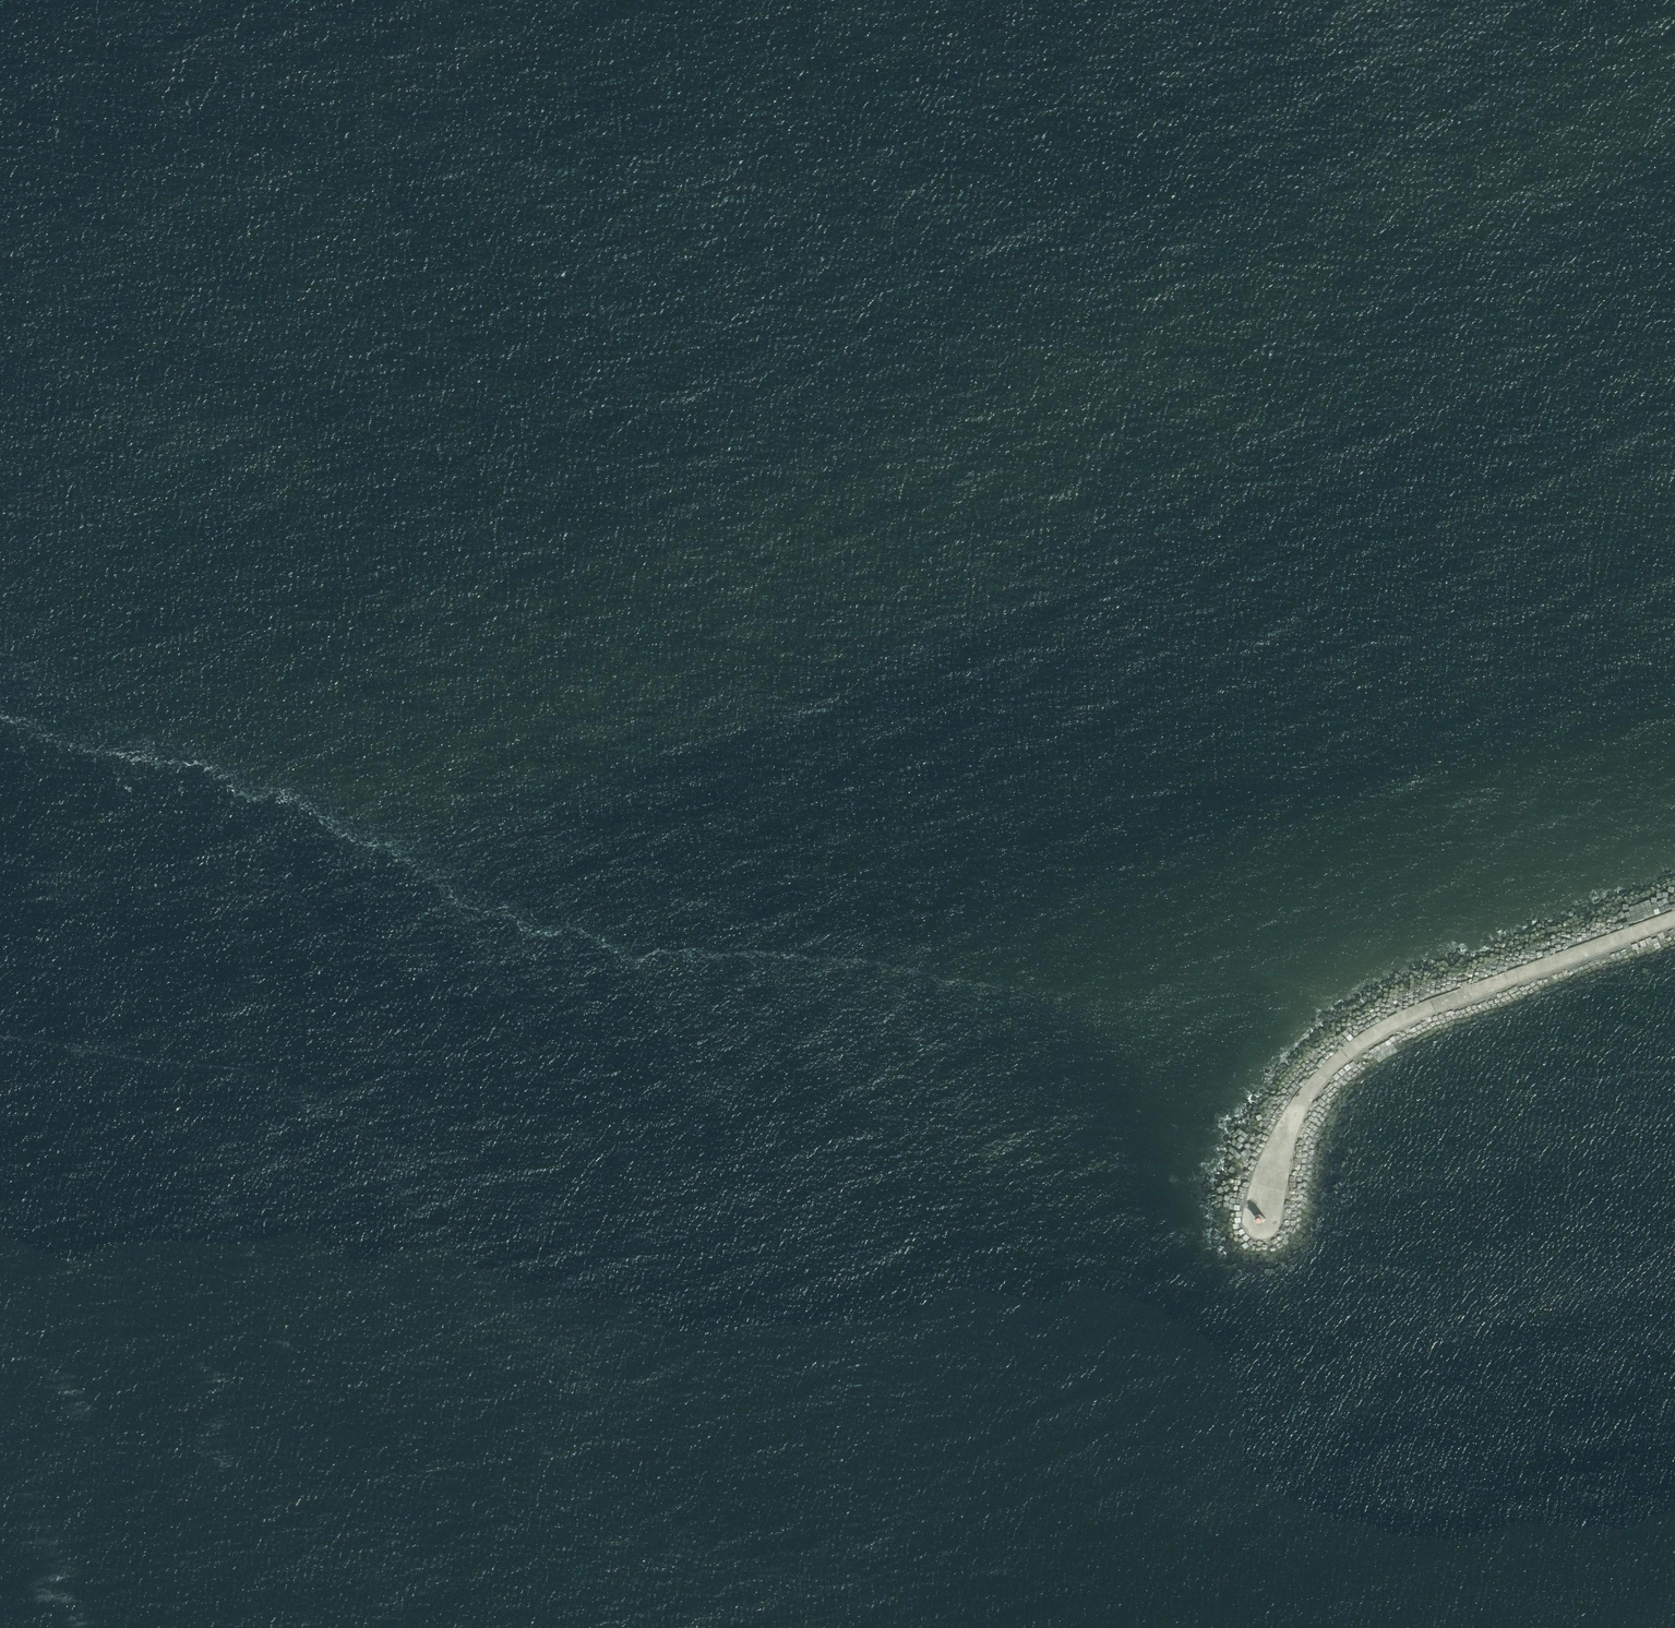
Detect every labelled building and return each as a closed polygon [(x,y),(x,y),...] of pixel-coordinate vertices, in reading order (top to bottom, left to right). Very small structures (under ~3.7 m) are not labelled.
[(1263,1215),(1256,1218),(1256,1224),(1260,1228),(1267,1226),(1268,1220),(1263,1215)]
